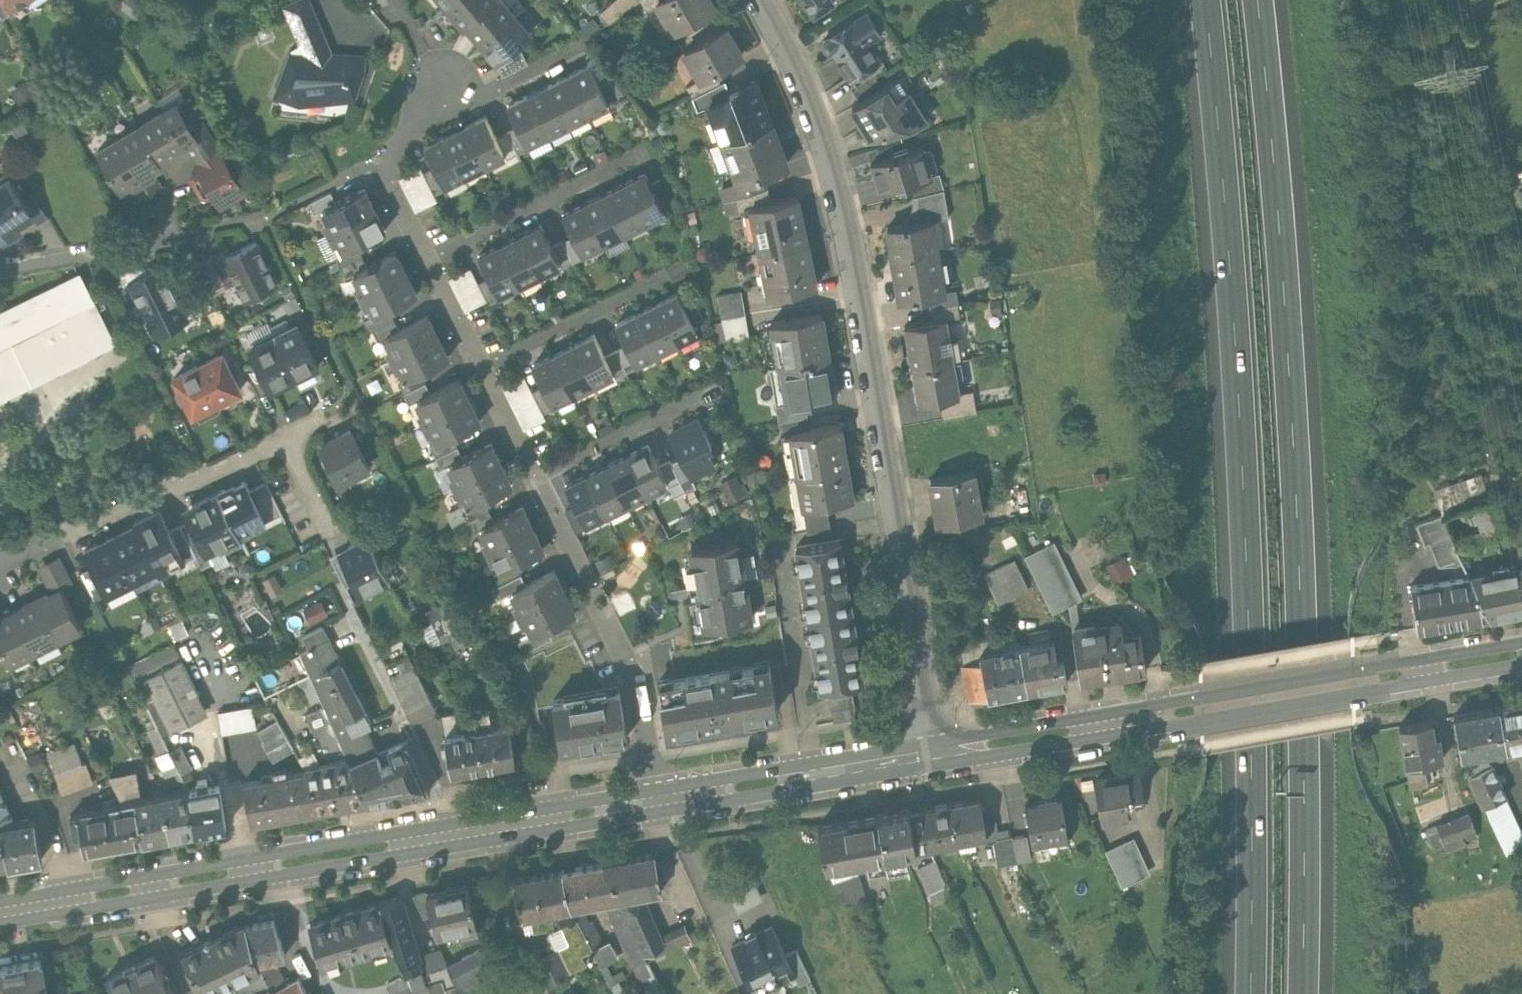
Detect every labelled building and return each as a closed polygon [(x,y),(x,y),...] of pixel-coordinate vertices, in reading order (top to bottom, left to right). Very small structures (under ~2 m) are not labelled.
[(6,0),(0,0),(0,14),(2,17),(12,10),(6,0)] [(12,10),(28,0),(6,0),(12,10)] [(142,0),(119,0),(115,6),(135,19),(146,3),(142,0)] [(324,54),(310,22),(315,20),(307,0),(296,0),(283,5),(301,46),(292,50),(276,95),(298,103),(302,94),(306,94),(306,98),(313,98),(313,95),(336,97),(338,94),(353,98),(361,72),(358,71),(359,56),(324,54)] [(460,0),(441,0),(449,9),(460,0)] [(497,0),(460,0),(449,9),(464,28),(466,26),(497,0)] [(466,26),(481,44),(515,16),(502,0),(497,0),(466,26)] [(637,0),(612,0),(601,10),(609,20),(637,0)] [(646,8),(656,2),(656,1),(658,0),(641,0),(646,8)] [(656,2),(672,29),(714,5),(711,0),(658,0),(656,1),(656,2)] [(813,12),(832,0),(805,0),(813,12)] [(1510,6),(1494,8),(1496,19),(1511,17),(1510,6)] [(881,32),(867,10),(853,18),(852,16),(845,21),(846,23),(824,36),(822,39),(822,44),(825,47),(828,48),(832,48),(837,56),(833,59),(845,79),(849,77),(880,58),(868,40),(881,32)] [(426,23),(422,15),(413,19),(418,27),(426,23)] [(496,62),(497,62),(517,45),(530,34),(515,16),(481,44),(496,62)] [(726,26),(684,50),(699,76),(700,77),(714,69),(742,54),(726,26)] [(503,74),(526,63),(517,45),(497,62),(503,74)] [(880,58),(849,77),(856,87),(874,76),(886,68),(880,58)] [(589,64),(568,74),(587,114),(608,104),(599,86),(589,64)] [(220,66),(204,66),(204,78),(220,78),(220,66)] [(721,81),(714,69),(700,77),(699,76),(685,84),(692,95),(721,81)] [(871,134),(926,118),(915,99),(920,96),(904,71),(881,86),(859,100),(851,104),(852,105),(852,110),(856,116),(860,117),(862,121),(861,125),(866,132),(870,132),(871,134)] [(568,74),(547,85),(567,124),(587,114),(568,74)] [(853,89),(859,100),(881,86),(874,76),(856,87),(853,89)] [(697,107),(708,103),(707,101),(729,94),(727,90),(729,89),(725,78),(721,81),(692,95),(697,107)] [(720,118),(728,137),(771,121),(755,79),(729,89),(727,90),(729,94),(707,101),(708,103),(714,120),(720,118)] [(37,96),(27,80),(13,90),(23,105),(37,96)] [(610,80),(599,86),(608,104),(610,107),(628,99),(612,80),(610,81),(610,80)] [(547,85),(527,95),(547,134),(567,124),(547,85)] [(157,100),(163,111),(182,145),(187,142),(196,159),(217,147),(187,96),(183,98),(177,88),(157,100)] [(526,144),(547,134),(527,95),(507,105),(517,126),(526,144)] [(174,149),(182,145),(163,111),(138,125),(161,164),(161,165),(178,156),(174,149)] [(485,115),(465,126),(484,165),(505,155),(496,137),(485,115)] [(786,161),(771,121),(728,137),(726,138),(735,161),(731,162),(737,178),(738,179),(761,170),(786,161)] [(138,125),(118,137),(144,180),(152,175),(154,168),(161,164),(138,125)] [(465,126),(444,136),(464,175),(484,165),(465,126)] [(517,126),(507,132),(517,153),(528,148),(526,144),(517,126)] [(507,159),(517,153),(507,132),(496,137),(505,155),(507,159)] [(443,185),(464,175),(444,136),(423,146),(434,168),(443,185)] [(134,185),(144,180),(118,137),(98,149),(120,188),(127,183),(134,185)] [(867,148),(870,160),(893,153),(890,141),(867,148)] [(870,160),(879,187),(898,181),(900,186),(912,182),(933,175),(933,174),(924,144),(893,153),(870,160)] [(243,192),(217,147),(196,159),(202,168),(204,169),(203,174),(198,173),(193,175),(191,182),(201,198),(207,199),(215,194),(221,205),(243,192)] [(437,200),(434,194),(424,173),(421,167),(399,178),(415,210),(437,200)] [(445,189),(443,185),(434,168),(424,173),(434,194),(445,189)] [(767,186),(761,170),(738,179),(737,178),(717,186),(721,199),(767,186)] [(939,172),(933,174),(933,175),(912,182),(915,194),(944,187),(939,172)] [(644,173),(624,183),(643,222),(664,212),(660,205),(650,183),(644,173)] [(3,239),(20,228),(17,223),(32,214),(22,197),(7,174),(0,178),(0,234),(3,239)] [(154,175),(152,175),(144,180),(151,193),(161,187),(154,175)] [(660,178),(650,183),(660,205),(671,200),(660,178)] [(624,183),(603,193),(623,232),(643,222),(624,183)] [(771,198),(767,186),(721,199),(724,210),(749,204),(749,203),(771,198)] [(949,215),(944,187),(915,194),(919,219),(931,217),(931,218),(949,215)] [(323,221),(329,232),(375,209),(364,188),(335,202),(321,209),(326,220),(323,221)] [(32,190),(22,197),(32,214),(37,222),(48,216),(32,190)] [(314,213),(321,209),(335,202),(330,191),(308,202),(314,213)] [(603,193),(583,203),(602,243),(623,232),(603,193)] [(758,249),(760,248),(805,239),(796,193),(771,198),(749,203),(749,204),(758,249)] [(581,253),(602,243),(583,203),(562,214),(572,235),(581,253)] [(385,231),(375,209),(329,232),(334,243),(337,241),(342,252),(356,245),(385,231)] [(887,224),(893,256),(936,248),(931,218),(931,217),(919,219),(887,224)] [(541,224),(519,235),(539,274),(560,264),(551,246),(541,224)] [(519,235),(499,245),(519,284),(539,274),(519,235)] [(572,235),(562,240),(573,262),(583,257),(581,253),(572,235)] [(814,282),(805,239),(760,248),(769,292),(814,282)] [(562,267),(573,262),(562,240),(551,246),(560,264),(562,267)] [(277,285),(256,242),(226,256),(224,257),(237,282),(246,300),(277,285)] [(335,255),(340,266),(362,255),(356,245),(342,252),(335,255)] [(497,295),(519,284),(499,245),(478,255),(489,277),(497,295)] [(943,290),(936,248),(893,256),(900,298),(928,294),(943,291),(943,290)] [(215,293),(237,282),(224,257),(226,256),(222,249),(199,261),(215,293)] [(355,285),(360,296),(406,273),(396,252),(367,266),(353,273),(358,283),(355,285)] [(367,266),(362,255),(340,266),(345,276),(353,273),(367,266)] [(187,319),(161,266),(129,282),(155,335),(187,319)] [(465,311),(487,300),(478,282),(471,268),(449,278),(465,311)] [(417,294),(406,273),(360,296),(365,306),(369,305),(374,315),(388,308),(417,294)] [(0,313),(0,390),(110,336),(97,310),(106,305),(101,296),(92,300),(79,274),(0,313)] [(499,298),(497,295),(489,277),(478,282),(487,300),(488,304),(499,298)] [(928,294),(930,306),(958,301),(955,288),(943,290),(943,291),(928,294)] [(741,289),(718,293),(722,320),(710,321),(715,341),(749,336),(741,289)] [(677,293),(656,303),(676,342),(696,332),(692,323),(681,301),(677,293)] [(692,296),(681,301),(692,323),(703,318),(692,296)] [(960,315),(958,301),(930,306),(932,317),(947,314),(947,317),(960,315)] [(656,303),(636,313),(655,352),(676,342),(656,303)] [(368,331),(372,330),(393,319),(388,308),(374,315),(363,321),(368,331)] [(779,364),(781,363),(828,355),(821,312),(771,320),(779,364)] [(635,363),(655,352),(636,313),(615,323),(626,345),(635,363)] [(904,322),(911,366),(954,359),(947,317),(947,314),(932,317),(904,322)] [(387,350),(392,359),(438,337),(427,315),(399,330),(384,337),(391,348),(387,350)] [(269,327),(274,335),(295,378),(318,367),(297,323),(290,327),(286,318),(269,327)] [(399,330),(393,319),(372,330),(377,340),(384,337),(399,330)] [(594,334),(573,344),(593,384),(613,373),(604,356),(594,334)] [(271,389),(295,378),(274,335),(250,346),(271,389)] [(448,358),(438,337),(392,359),(397,370),(400,369),(405,379),(420,372),(448,358)] [(573,344),(553,354),(573,394),(593,384),(573,344)] [(626,345),(615,350),(626,372),(637,366),(635,363),(626,345)] [(615,377),(626,372),(615,350),(604,356),(613,373),(615,377)] [(222,353),(199,365),(217,401),(240,390),(222,353)] [(552,404),(573,394),(553,354),(532,364),(543,386),(552,404)] [(781,363),(788,404),(804,401),(835,396),(828,355),(781,363)] [(960,392),(954,359),(911,366),(917,401),(942,397),(960,394),(960,392)] [(220,409),(217,401),(199,365),(173,377),(192,414),(196,412),(199,419),(220,409)] [(398,383),(403,393),(425,383),(420,372),(405,379),(398,383)] [(545,418),(543,413),(532,391),(524,375),(503,386),(524,429),(545,418)] [(418,413),(423,423),(469,400),(459,379),(430,393),(416,400),(421,411),(418,413)] [(687,383),(690,390),(697,387),(694,379),(687,383)] [(430,393),(425,383),(403,393),(408,404),(416,400),(430,393)] [(553,408),(552,404),(543,386),(532,391),(543,413),(553,408)] [(972,390),(960,392),(960,394),(942,397),(946,417),(976,412),(972,390)] [(480,422),(469,400),(423,423),(429,434),(432,433),(437,443),(451,436),(480,422)] [(779,421),(805,416),(806,416),(804,401),(788,404),(776,406),(779,421)] [(808,429),(805,416),(779,421),(781,434),(791,433),(791,432),(808,429)] [(698,418),(669,433),(690,475),(714,464),(706,447),(711,445),(698,418)] [(781,434),(788,476),(846,466),(839,424),(808,429),(791,432),(791,433),(781,434)] [(368,467),(350,430),(321,445),(327,456),(321,459),(328,473),(333,470),(339,481),(368,467)] [(430,446),(435,457),(457,446),(451,436),(437,443),(430,446)] [(450,476),(455,487),(501,464),(491,443),(462,457),(448,464),(453,475),(450,476)] [(648,443),(626,454),(646,493),(667,483),(658,465),(648,443)] [(462,457),(457,446),(435,457),(441,468),(448,464),(462,457)] [(626,454),(606,464),(626,503),(646,493),(626,454)] [(669,459),(658,465),(667,483),(674,497),(685,492),(669,459)] [(512,485),(501,464),(455,487),(460,498),(464,496),(467,503),(445,513),(452,528),(464,522),(467,521),(461,510),(483,499),(512,485)] [(606,464),(586,474),(606,513),(626,503),(606,464)] [(787,476),(793,513),(826,508),(825,501),(853,496),(848,466),(846,466),(788,476),(787,476)] [(973,469),(930,477),(937,520),(981,512),(973,469)] [(1105,480),(1104,470),(1093,472),(1095,482),(1105,480)] [(1432,489),(1441,511),(1487,496),(1479,473),(1432,489)] [(584,524),(606,513),(586,474),(565,485),(576,506),(584,524)] [(736,474),(718,483),(728,503),(747,492),(742,482),(741,483),(736,474)] [(231,485),(217,492),(239,535),(265,522),(249,490),(245,481),(232,487),(231,485)] [(266,482),(249,490),(265,522),(282,514),(266,482)] [(242,542),(239,535),(217,492),(185,508),(191,519),(207,551),(220,544),(224,551),(242,542)] [(1487,496),(1441,511),(1454,542),(1506,525),(1496,493),(1487,496)] [(488,510),(483,499),(461,510),(467,521),(488,510)] [(586,527),(584,524),(576,506),(565,511),(576,533),(586,527)] [(481,540),(487,550),(533,528),(522,507),(494,521),(480,528),(485,538),(481,540)] [(830,527),(826,508),(793,513),(797,532),(830,527)] [(133,521),(135,525),(158,571),(182,559),(183,559),(169,530),(158,509),(133,521)] [(494,521),(488,510),(467,521),(464,522),(469,533),(480,528),(494,521)] [(1438,563),(1458,556),(1452,542),(1454,542),(1441,511),(1416,520),(1424,542),(1429,539),(1438,563)] [(695,525),(690,514),(677,520),(683,531),(695,525)] [(191,519),(180,524),(196,556),(201,567),(213,562),(207,551),(191,519)] [(180,524),(169,530),(183,559),(182,559),(184,563),(196,556),(180,524)] [(135,525),(109,538),(136,591),(161,578),(158,571),(135,525)] [(543,549),(533,528),(487,550),(492,561),(495,559),(500,570),(515,563),(543,549)] [(930,534),(931,540),(956,536),(970,562),(964,564),(971,577),(982,571),(962,528),(930,534)] [(389,578),(368,537),(340,551),(355,582),(361,592),(389,578)] [(111,603),(136,591),(109,538),(84,550),(92,565),(106,593),(111,603)] [(737,538),(690,546),(703,625),(751,617),(744,577),(740,556),(737,538)] [(839,539),(796,546),(819,687),(863,679),(839,539)] [(1076,599),(1047,541),(1023,553),(1052,611),(1067,603),(1075,600),(1076,599)] [(355,582),(340,551),(329,556),(344,587),(355,582)] [(744,577),(758,575),(754,553),(740,556),(744,577)] [(1132,571),(1124,553),(1106,562),(1114,580),(1132,571)] [(613,565),(607,554),(594,561),(600,572),(613,565)] [(38,565),(51,592),(61,587),(72,582),(59,555),(38,565)] [(1028,585),(1014,557),(983,572),(997,600),(1028,585)] [(493,573),(499,584),(520,574),(515,563),(500,570),(493,573)] [(1469,574),(1470,576),(1489,615),(1521,609),(1521,570),(1521,564),(1469,574)] [(94,598),(106,593),(92,565),(81,571),(94,598)] [(615,573),(613,568),(603,573),(605,578),(615,573)] [(513,603),(518,614),(564,591),(554,570),(525,585),(511,592),(516,602),(513,603)] [(282,591),(273,573),(261,579),(270,597),(282,591)] [(525,585),(520,574),(499,584),(492,588),(497,599),(511,592),(525,585)] [(1416,627),(1489,615),(1470,576),(1409,584),(1416,627)] [(47,592),(36,597),(57,639),(81,627),(61,587),(51,592),(48,594),(47,592)] [(575,612),(564,591),(518,614),(524,625),(527,623),(532,634),(546,627),(575,612)] [(33,651),(57,639),(36,597),(25,603),(26,605),(14,611),(33,651)] [(320,600),(301,609),(308,623),(326,615),(320,600)] [(1067,603),(1072,629),(1080,627),(1075,600),(1067,603)] [(468,641),(448,601),(426,612),(430,620),(441,641),(449,637),(454,648),(468,641)] [(33,651),(14,611),(1,617),(0,615),(0,643),(1,646),(9,662),(33,651)] [(420,626),(430,646),(441,641),(430,620),(420,626)] [(1120,621),(1109,623),(1117,672),(1146,667),(1139,628),(1122,631),(1120,621)] [(1081,677),(1117,672),(1109,623),(1080,627),(1072,629),(1081,677)] [(302,636),(308,648),(327,638),(321,626),(302,636)] [(552,638),(546,627),(532,634),(518,640),(523,651),(552,638)] [(348,760),(350,765),(376,754),(365,726),(371,723),(327,638),(308,648),(299,651),(324,706),(348,760)] [(1053,639),(1019,645),(1026,687),(1066,680),(1062,660),(1057,661),(1053,639)] [(162,734),(207,712),(174,644),(128,666),(157,725),(162,734)] [(986,694),(1026,687),(1019,645),(979,652),(986,694)] [(278,658),(273,648),(262,653),(268,663),(278,658)] [(969,697),(986,694),(979,652),(964,655),(965,659),(962,659),(969,697)] [(390,678),(411,720),(435,708),(410,658),(397,664),(401,672),(390,678)] [(769,661),(657,681),(666,730),(777,710),(769,661)] [(627,736),(619,688),(552,699),(560,747),(627,736)] [(856,716),(852,692),(829,696),(833,720),(856,716)] [(1498,707),(1505,747),(1506,751),(1521,748),(1521,747),(1521,744),(1521,703),(1498,707)] [(252,705),(219,710),(222,732),(255,727),(252,705)] [(328,759),(329,763),(348,760),(324,706),(305,714),(325,760),(328,759)] [(1484,750),(1505,747),(1498,707),(1453,715),(1460,755),(1484,750)] [(475,730),(476,730),(482,765),(515,760),(509,725),(492,727),(489,708),(472,711),(475,730)] [(475,730),(464,732),(460,711),(442,714),(446,735),(444,736),(446,746),(441,746),(443,761),(449,760),(451,771),(482,765),(476,730),(475,730)] [(295,749),(277,719),(258,730),(263,740),(261,741),(273,762),(295,749)] [(1427,783),(1423,761),(1442,758),(1438,735),(1433,736),(1431,719),(1399,724),(1409,785),(1427,783)] [(148,729),(160,754),(169,750),(162,734),(157,725),(148,729)] [(13,739),(10,731),(1,736),(5,743),(13,739)] [(62,793),(93,781),(86,762),(82,763),(74,739),(47,749),(56,772),(55,773),(62,793)] [(350,765),(366,801),(428,790),(407,741),(376,754),(350,765)] [(179,769),(169,750),(160,754),(158,755),(167,774),(179,769)] [(1484,750),(1460,755),(1469,773),(1490,764),(1484,750)] [(43,765),(37,753),(29,758),(35,769),(43,765)] [(306,771),(313,811),(366,801),(350,765),(348,760),(329,763),(305,767),(306,771)] [(1496,776),(1490,764),(1469,773),(1484,805),(1504,795),(1505,795),(1499,782),(1505,779),(1502,773),(1496,776)] [(135,768),(108,773),(123,802),(135,799),(141,797),(135,768)] [(1141,791),(1138,769),(1096,776),(1102,815),(1134,810),(1132,793),(1141,791)] [(251,821),(313,811),(306,771),(244,782),(251,821)] [(199,787),(189,789),(196,831),(226,826),(218,784),(208,786),(207,777),(197,779),(199,787)] [(189,789),(162,794),(169,835),(196,831),(189,789)] [(14,822),(0,792),(0,825),(1,824),(14,822)] [(141,797),(135,799),(142,840),(169,835),(162,794),(141,797)] [(1504,795),(1484,805),(1505,853),(1521,846),(1521,841),(1510,816),(1514,814),(1504,795)] [(979,796),(949,801),(956,840),(986,835),(983,819),(979,796)] [(1024,802),(1031,840),(1067,834),(1061,796),(1024,802)] [(123,802),(105,806),(112,845),(142,840),(135,799),(123,802)] [(916,847),(956,840),(949,801),(909,808),(916,847)] [(84,850),(112,845),(105,806),(70,814),(74,834),(81,832),(84,850)] [(909,808),(877,814),(883,853),(885,852),(887,869),(909,865),(906,848),(916,847),(909,808)] [(1478,837),(1469,813),(1435,825),(1444,844),(1446,849),(1478,837)] [(868,855),(883,853),(877,814),(818,824),(825,863),(868,855)] [(995,817),(983,819),(986,835),(987,839),(992,839),(1012,835),(1010,825),(997,827),(995,817)] [(14,822),(1,824),(9,863),(42,857),(35,818),(14,822)] [(9,863),(1,824),(0,825),(0,865),(9,863)] [(1444,844),(1435,825),(1424,829),(1432,849),(1444,844)] [(1026,832),(1012,835),(1016,859),(1030,856),(1026,832)] [(1016,859),(1012,835),(992,839),(996,862),(1016,859)] [(1104,847),(1121,884),(1144,874),(1127,837),(1104,847)] [(654,852),(602,862),(619,896),(640,893),(661,889),(654,852)] [(866,896),(856,865),(869,863),(868,855),(825,863),(844,902),(866,896)] [(951,896),(935,858),(918,865),(934,903),(951,896)] [(571,905),(581,904),(604,899),(619,896),(602,862),(561,869),(571,905)] [(550,909),(571,905),(561,869),(513,877),(522,914),(529,913),(550,909)] [(467,885),(428,894),(427,894),(431,913),(435,930),(442,929),(444,938),(459,935),(457,926),(476,921),(467,885)] [(427,890),(413,893),(424,917),(431,913),(427,894),(428,894),(427,890)] [(640,893),(619,896),(644,952),(661,945),(662,944),(658,935),(640,893)] [(647,959),(644,952),(619,896),(604,899),(622,942),(623,942),(634,965),(647,959)] [(400,897),(379,902),(391,945),(405,971),(421,965),(423,970),(428,969),(424,955),(418,956),(400,897)] [(379,902),(310,923),(323,965),(391,945),(379,902)] [(609,937),(603,941),(591,919),(589,920),(581,904),(571,905),(577,917),(591,948),(601,967),(607,964),(619,957),(609,937)] [(554,926),(550,909),(529,913),(533,929),(554,926)] [(569,941),(558,946),(570,970),(583,963),(578,954),(591,948),(577,917),(562,924),(569,941)] [(274,919),(245,924),(256,960),(266,958),(285,954),(274,919)] [(480,939),(476,921),(457,926),(459,935),(461,943),(480,939)] [(256,960),(245,924),(245,922),(182,952),(202,993),(206,993),(231,981),(237,993),(252,993),(269,986),(256,960)] [(684,923),(658,935),(662,944),(661,945),(664,951),(691,937),(684,923)] [(542,936),(549,951),(558,946),(569,941),(562,924),(548,931),(549,933),(542,936)] [(746,937),(731,944),(754,991),(793,972),(794,971),(785,953),(772,924),(757,931),(756,930),(745,935),(746,937)] [(447,964),(457,984),(460,990),(482,978),(476,969),(491,961),(484,945),(447,964)] [(550,980),(570,970),(558,946),(549,951),(538,956),(550,980)] [(440,947),(423,952),(424,955),(428,969),(447,963),(440,947)] [(796,947),(785,953),(794,971),(793,972),(798,982),(810,977),(796,947)] [(155,953),(107,976),(115,993),(174,993),(155,953)] [(533,993),(550,993),(544,982),(550,980),(538,956),(522,964),(534,987),(530,989),(533,993)] [(41,958),(0,965),(0,993),(47,993),(41,958)] [(266,958),(256,960),(269,986),(271,990),(286,983),(277,965),(266,958)] [(657,980),(647,959),(634,965),(644,986),(657,980)] [(428,969),(423,970),(421,965),(405,971),(406,974),(412,987),(439,979),(444,988),(457,984),(447,964),(447,963),(428,969)] [(614,993),(615,993),(624,989),(619,979),(625,976),(622,968),(613,974),(607,964),(601,967),(614,993)] [(406,974),(386,983),(391,993),(416,993),(412,987),(406,974)] [(271,990),(273,993),(312,993),(310,990),(306,992),(299,976),(286,983),(271,990)] [(412,987),(416,993),(446,993),(444,988),(439,979),(412,987)] [(444,988),(446,993),(459,993),(462,993),(460,990),(457,984),(444,988)] [(271,990),(269,986),(252,993),(273,993),(271,990)]
